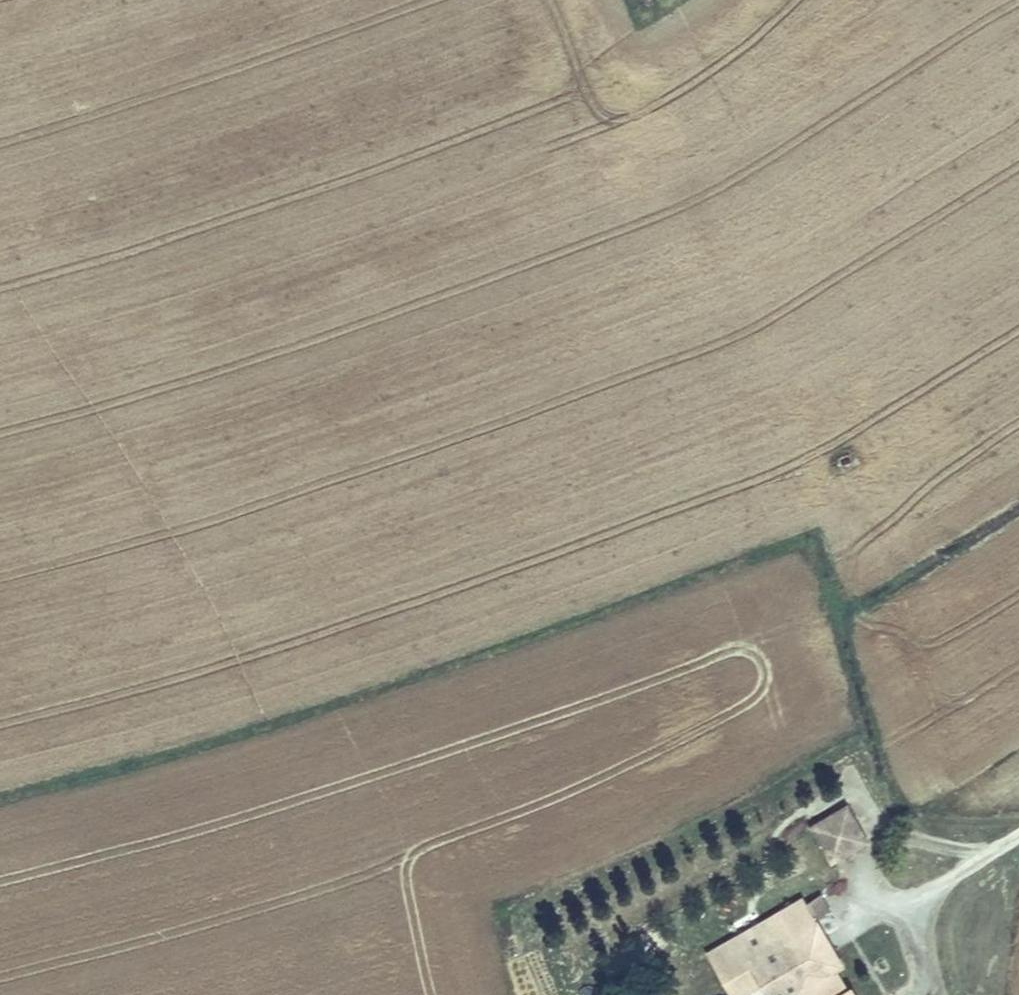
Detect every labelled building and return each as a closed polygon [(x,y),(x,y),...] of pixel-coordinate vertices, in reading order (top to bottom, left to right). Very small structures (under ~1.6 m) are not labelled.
[(808,824),(829,860),(867,838),(846,802),(808,824)] [(850,984),(843,987),(830,967),(840,961),(800,894),(709,945),(736,992),(760,978),(770,994),(779,994),(793,987),(798,994),(857,994),(850,984)]
